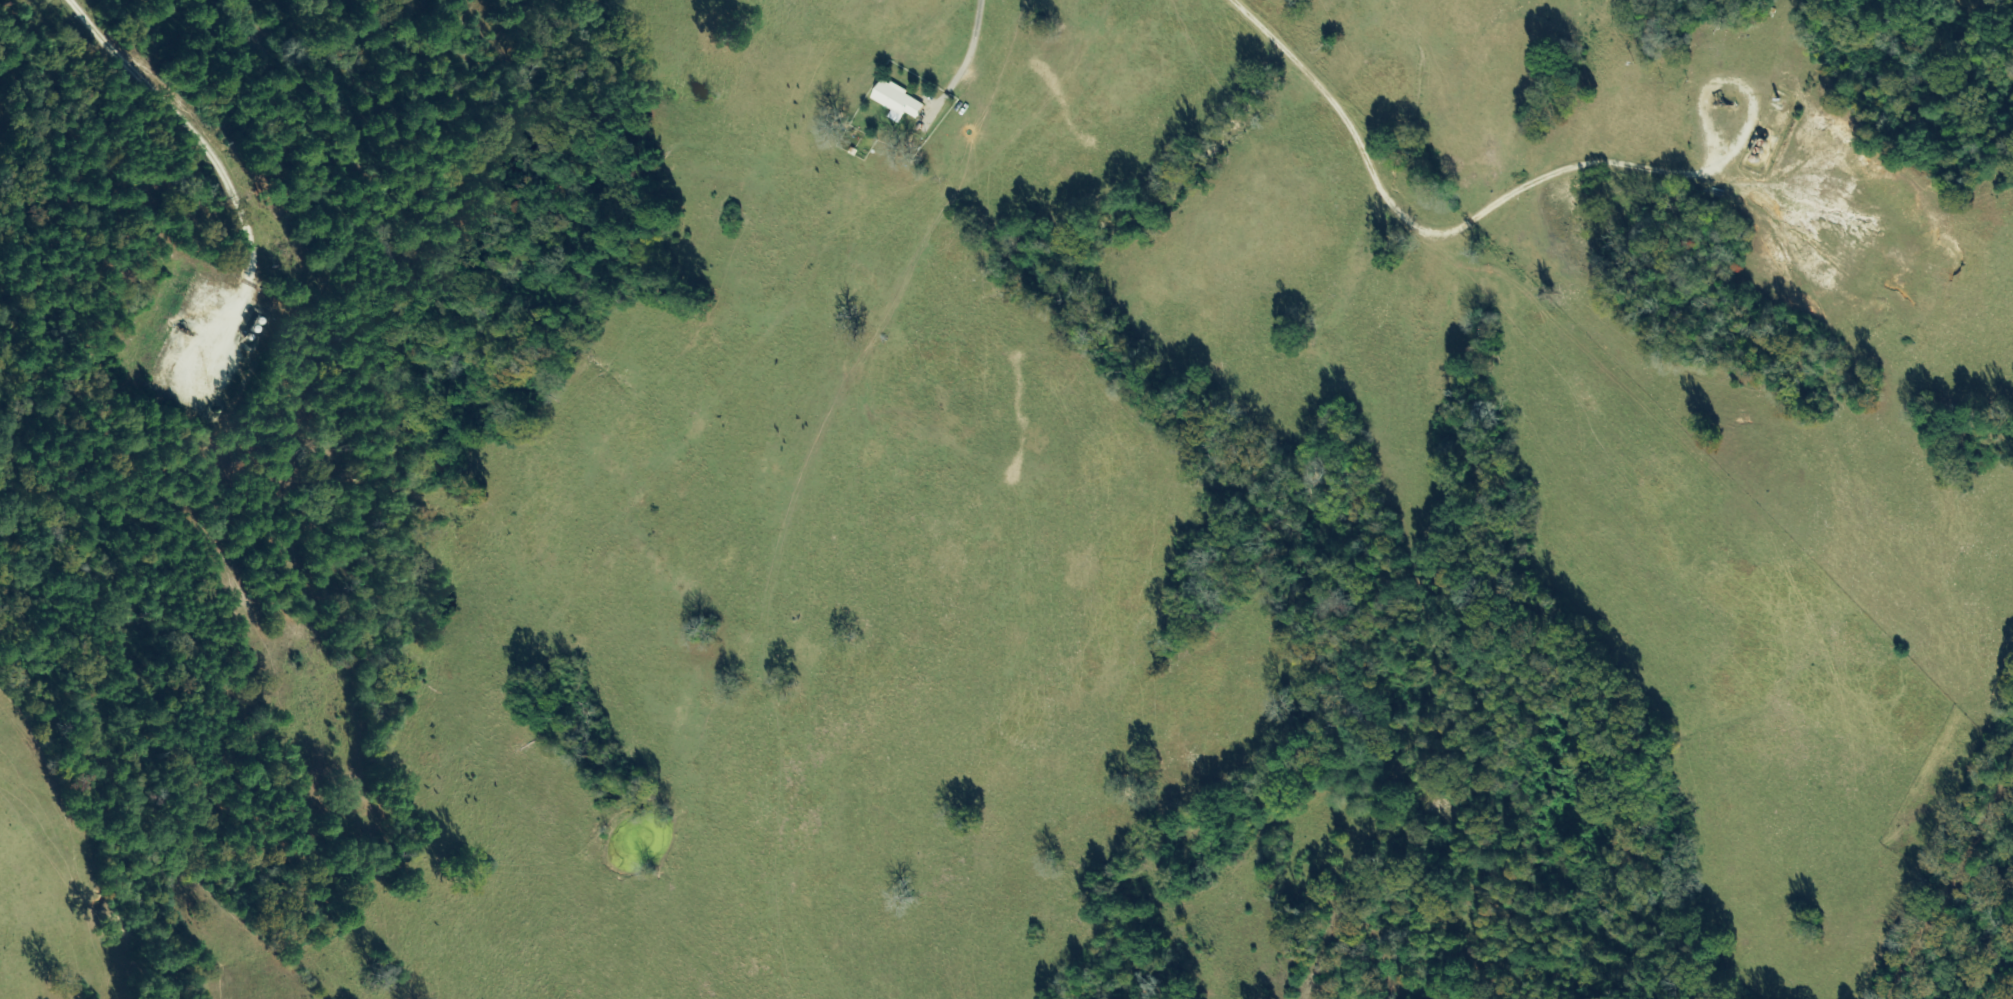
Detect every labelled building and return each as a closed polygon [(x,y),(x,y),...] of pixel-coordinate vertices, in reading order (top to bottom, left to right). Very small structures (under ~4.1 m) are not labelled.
[(869,99),(890,111),(886,119),(897,124),(903,113),(915,120),(924,103),(879,80),(869,99)]
